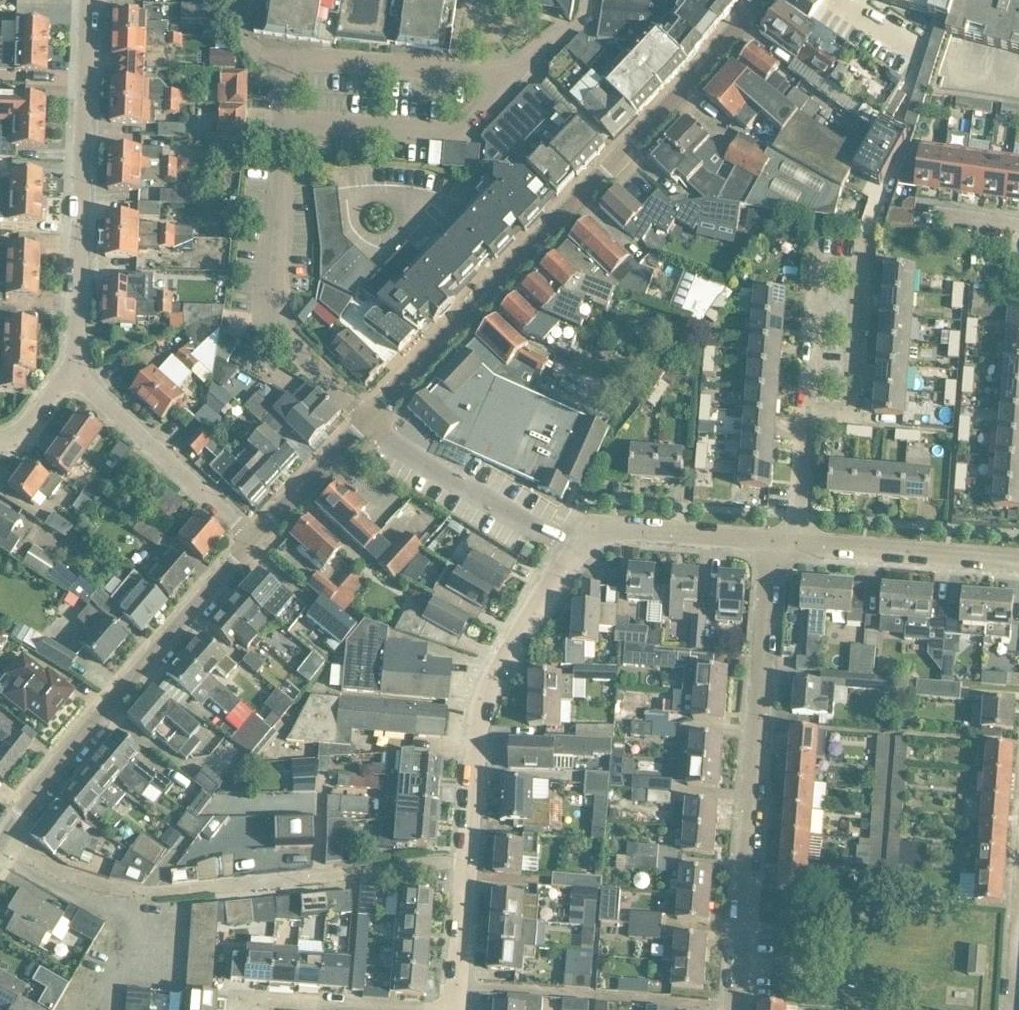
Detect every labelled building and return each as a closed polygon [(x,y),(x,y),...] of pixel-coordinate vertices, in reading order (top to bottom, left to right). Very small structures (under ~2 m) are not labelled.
[(344,0),(274,0),(272,11),(258,9),(255,33),(336,46),(337,41),(338,42),(344,0)] [(389,44),(395,0),(344,0),(338,42),(388,47),(389,44)] [(458,0),(395,0),(389,44),(450,54),(458,0)] [(494,1),(538,8),(562,11),(563,12),(570,23),(571,24),(573,13),(575,0),(494,0),(494,1)] [(628,0),(604,0),(602,11),(625,15),(628,0)] [(727,16),(740,0),(669,0),(668,2),(655,1),(641,0),(628,0),(625,15),(623,28),(621,42),(632,44),(649,34),(655,30),(665,40),(689,62),(691,61),(727,16)] [(783,3),(810,21),(825,0),(785,0),(783,3)] [(933,13),(932,19),(950,25),(958,0),(890,0),(933,13)] [(950,25),(948,32),(947,35),(954,37),(955,34),(964,37),(963,39),(1018,55),(1018,0),(958,0),(950,25)] [(783,3),(760,34),(762,35),(864,110),(858,119),(876,132),(877,130),(878,130),(887,114),(905,84),(887,73),(870,61),(851,48),(810,21),(783,3)] [(222,33),(223,6),(183,5),(183,21),(207,22),(207,32),(222,33)] [(623,28),(625,15),(602,11),(600,25),(623,28)] [(149,14),(116,13),(115,35),(157,35),(170,36),(171,24),(149,23),(149,14)] [(46,48),(47,23),(16,21),(15,47),(46,48)] [(621,42),(623,28),(600,25),(598,40),(619,42),(621,42)] [(664,89),(689,62),(665,40),(655,30),(649,34),(632,44),(621,42),(619,42),(619,47),(628,55),(664,89)] [(935,30),(933,37),(944,41),(946,33),(935,30)] [(590,44),(590,40),(589,40),(582,33),(567,49),(589,70),(606,52),(599,45),(590,44)] [(183,36),(170,36),(157,35),(115,35),(114,56),(120,57),(119,68),(146,69),(147,46),(182,48),(183,36)] [(933,37),(930,44),(942,48),(944,41),(933,37)] [(930,44),(928,52),(939,55),(942,48),(930,44)] [(781,66),(754,45),(752,47),(749,47),(744,53),(745,56),(739,64),(783,98),(791,88),(785,83),(786,81),(776,73),(781,66)] [(15,47),(0,47),(0,72),(45,74),(46,62),(49,63),(51,61),(52,52),(50,50),(46,50),(46,48),(15,47)] [(637,117),(604,86),(603,84),(593,75),(589,70),(567,49),(550,67),(550,79),(570,98),(581,109),(611,138),(614,141),(637,117)] [(211,51),(211,68),(237,69),(237,51),(211,51)] [(928,52),(926,59),(937,62),(939,55),(928,52)] [(664,89),(628,55),(603,84),(604,86),(637,117),(664,89)] [(926,59),(923,66),(935,70),(937,62),(926,59)] [(799,116),(784,104),(751,78),(734,65),(705,97),(735,123),(736,121),(746,130),(750,130),(762,115),(784,135),(774,152),(842,190),(842,191),(854,172),(863,157),(799,116)] [(923,66),(921,73),(933,77),(935,70),(923,66)] [(161,82),(145,82),(146,69),(119,68),(119,81),(113,80),(112,101),(154,102),(181,103),(188,104),(188,95),(181,93),(167,92),(167,88),(161,82)] [(230,86),(229,104),(247,105),(248,73),(222,72),(222,86),(230,86)] [(921,73),(919,80),(930,84),(933,77),(921,73)] [(919,80),(917,87),(928,91),(930,84),(919,80)] [(917,87),(914,94),(926,98),(928,91),(917,87)] [(577,122),(542,88),(530,88),(487,132),(482,140),(487,145),(487,149),(486,160),(489,163),(488,171),(496,172),(537,176),(558,196),(557,197),(559,198),(596,160),(606,150),(597,141),(577,122)] [(795,90),(784,104),(799,116),(810,101),(795,90)] [(900,93),(894,103),(900,108),(907,97),(900,93)] [(914,94),(912,102),(924,105),(926,98),(914,94)] [(44,97),(0,96),(0,121),(44,123),(44,97)] [(974,112),(976,102),(957,99),(956,110),(974,112)] [(181,115),(181,103),(154,102),(112,101),(111,123),(156,125),(156,112),(165,113),(165,114),(181,115)] [(912,102),(910,109),(921,113),(924,105),(912,102)] [(993,105),(976,102),(974,112),(992,115),(993,105)] [(229,104),(221,104),(220,139),(246,140),(247,105),(229,104)] [(893,104),(887,114),(894,118),(900,108),(893,104)] [(1003,106),(1001,116),(1018,119),(1018,108),(1003,106)] [(910,109),(907,117),(919,120),(921,113),(910,109)] [(907,117),(905,124),(916,128),(919,120),(907,117)] [(727,158),(710,140),(705,135),(706,134),(702,130),(701,132),(686,118),(665,140),(689,162),(694,157),(704,167),(718,177),(726,162),(725,162),(727,158)] [(44,123),(0,121),(0,156),(15,157),(15,147),(43,148),(44,123)] [(186,139),(186,127),(160,126),(160,138),(186,139)] [(863,157),(854,172),(880,187),(904,144),(878,130),(877,130),(876,132),(863,157)] [(842,190),(774,152),(773,152),(741,134),(727,158),(725,162),(726,162),(737,168),(727,184),(718,199),(716,203),(741,206),(835,218),(842,190)] [(727,184),(718,177),(704,167),(694,157),(689,162),(665,140),(649,158),(673,181),(678,185),(683,181),(705,200),(709,194),(718,199),(727,184)] [(939,192),(946,148),(912,143),(907,157),(898,186),(939,192)] [(430,164),(430,166),(440,167),(442,145),(432,144),(430,164)] [(457,145),(445,144),(443,168),(455,169),(457,145)] [(469,146),(457,145),(455,169),(467,170),(469,146)] [(481,147),(469,146),(467,170),(479,171),(481,147)] [(143,149),(111,147),(110,169),(179,171),(179,160),(165,159),(165,161),(142,160),(143,149)] [(962,195),(969,151),(946,148),(939,192),(962,195)] [(985,198),(991,155),(969,151),(962,195),(985,198)] [(1008,201),(1014,158),(991,155),(985,198),(1008,201)] [(1014,158),(1008,201),(1018,203),(1018,158),(1014,158)] [(178,182),(179,171),(110,169),(109,191),(141,192),(142,182),(163,183),(163,181),(178,182)] [(42,172),(10,171),(9,182),(0,181),(0,197),(41,198),(42,172)] [(553,193),(557,197),(558,196),(537,176),(496,172),(495,184),(486,194),(520,227),(526,232),(545,212),(539,207),(553,193)] [(480,268),(479,268),(446,235),(423,259),(408,245),(381,273),(345,238),(341,208),(339,188),(314,191),(321,250),(321,280),(355,297),(360,290),(394,314),(418,332),(431,319),(435,323),(456,302),(451,298),(480,268)] [(739,230),(741,206),(716,203),(718,199),(709,194),(705,200),(688,203),(687,196),(669,199),(660,191),(643,209),(620,188),(601,209),(622,229),(644,240),(653,225),(668,234),(676,220),(695,231),(700,222),(739,230)] [(188,205),(188,192),(163,191),(163,205),(188,205)] [(511,236),(520,227),(486,194),(458,223),(491,255),(496,260),(515,240),(511,236)] [(41,198),(0,197),(0,221),(40,223),(40,211),(43,211),(45,209),(45,201),(43,200),(41,200),(41,198)] [(161,225),(140,224),(140,217),(161,218),(161,204),(141,203),(140,216),(108,214),(107,237),(175,239),(175,238),(194,239),(194,228),(161,227),(161,225)] [(912,230),(915,213),(888,209),(885,226),(912,230)] [(638,268),(630,259),(590,220),(570,240),(572,242),(559,255),(581,276),(616,290),(638,268)] [(491,255),(458,223),(446,235),(479,268),(491,255)] [(175,249),(175,239),(107,237),(106,258),(138,259),(139,250),(160,251),(160,248),(175,249)] [(39,247),(7,246),(7,257),(0,257),(0,271),(38,272),(39,247)] [(616,290),(581,276),(559,255),(559,256),(557,255),(538,274),(562,297),(580,305),(583,298),(594,303),(593,306),(606,310),(616,290)] [(915,269),(906,268),(886,267),(884,292),(913,294),(915,269)] [(38,272),(0,271),(0,286),(6,286),(6,297),(37,298),(38,272)] [(562,297),(538,274),(521,292),(542,312),(581,329),(585,319),(576,315),(580,305),(562,297)] [(698,280),(681,315),(698,327),(724,290),(698,280)] [(160,292),(137,291),(137,283),(106,282),(105,303),(173,306),(173,294),(160,293),(160,292)] [(964,298),(965,285),(954,285),(953,297),(964,298)] [(341,319),(354,299),(327,287),(320,302),(341,319)] [(976,289),(975,312),(997,313),(998,290),(976,289)] [(784,318),(786,293),(756,291),(754,315),(784,318)] [(912,318),(913,294),(884,292),(883,316),(912,318)] [(722,294),(717,301),(726,307),(731,300),(722,294)] [(559,325),(543,319),(532,310),(518,296),(501,313),(525,337),(544,345),(569,354),(579,333),(559,325)] [(963,311),(964,298),(953,297),(952,310),(963,311)] [(304,324),(319,306),(310,299),(295,317),(304,324)] [(726,308),(717,302),(706,318),(715,324),(726,308)] [(225,307),(205,307),(184,306),(173,306),(105,303),(104,325),(136,326),(136,318),(159,318),(159,316),(172,316),(185,316),(186,331),(224,316),(225,307)] [(5,321),(15,321),(16,309),(2,308),(0,308),(0,320),(5,321)] [(338,324),(319,308),(313,315),(332,330),(338,324)] [(1007,311),(1006,336),(1018,336),(1018,312),(1007,311)] [(399,352),(415,335),(393,319),(390,323),(379,314),(367,326),(399,352)] [(682,349),(698,327),(681,315),(663,341),(682,349)] [(782,342),(784,318),(754,315),(752,340),(782,342)] [(175,377),(199,350),(220,331),(220,330),(222,331),(224,316),(186,331),(192,343),(177,359),(174,357),(159,373),(153,367),(131,392),(148,406),(175,377)] [(910,343),(912,318),(883,316),(881,341),(910,343)] [(528,346),(498,317),(467,350),(490,375),(500,380),(503,377),(512,380),(516,372),(519,374),(523,366),(541,377),(549,363),(525,350),(528,346)] [(978,334),(979,321),(968,320),(967,333),(978,334)] [(4,346),(35,347),(36,322),(15,321),(5,321),(4,331),(0,331),(0,345),(4,346)] [(240,342),(222,331),(220,330),(220,331),(215,356),(216,356),(228,363),(230,360),(240,342)] [(214,375),(216,356),(215,356),(220,331),(199,350),(175,377),(148,406),(163,421),(185,397),(178,391),(193,375),(192,373),(201,364),(214,375)] [(386,367),(350,333),(331,353),(366,387),(386,367)] [(960,347),(961,334),(951,333),(950,346),(960,347)] [(977,346),(978,334),(967,333),(966,346),(977,346)] [(1006,336),(1004,360),(1018,361),(1018,336),(1006,336)] [(780,367),(782,342),(752,340),(750,364),(780,367)] [(666,371),(682,349),(663,341),(650,360),(666,371)] [(908,367),(910,343),(881,341),(879,365),(908,367)] [(24,390),(24,379),(26,378),(28,377),(29,375),(29,373),(34,373),(35,347),(4,346),(0,345),(0,389),(24,390)] [(959,359),(960,347),(950,346),(949,359),(959,359)] [(717,362),(718,349),(706,348),(705,361),(717,362)] [(610,430),(500,380),(490,375),(467,350),(409,411),(444,444),(445,443),(541,485),(539,490),(562,500),(570,483),(583,489),(610,430)] [(1004,360),(1003,385),(1018,386),(1018,361),(1004,360)] [(716,375),(717,362),(705,361),(704,374),(716,375)] [(778,391),(780,367),(750,364),(748,389),(778,391)] [(906,392),(908,367),(879,365),(877,390),(906,392)] [(671,386),(680,372),(673,366),(662,380),(671,386)] [(974,383),(975,370),(964,369),(963,382),(974,383)] [(655,408),(670,387),(661,381),(646,402),(655,408)] [(956,395),(957,383),(947,382),(946,395),(956,395)] [(973,395),(974,383),(963,382),(963,394),(973,395)] [(307,384),(298,394),(293,400),(295,402),(326,430),(342,414),(319,392),(307,384)] [(1003,385),(1001,409),(1018,410),(1018,386),(1003,385)] [(776,416),(778,391),(748,389),(747,413),(776,416)] [(904,417),(906,397),(906,392),(877,390),(875,414),(904,417)] [(275,410),(255,392),(243,404),(265,425),(275,410)] [(955,408),(956,395),(946,395),(945,407),(955,408)] [(326,430),(295,402),(293,400),(290,396),(275,412),(280,417),(310,446),(326,430)] [(713,411),(714,398),(702,397),(701,409),(713,411)] [(227,424),(208,406),(196,419),(205,427),(208,423),(218,433),(227,424)] [(712,423),(713,411),(701,409),(700,422),(712,423)] [(1001,409),(999,434),(1018,435),(1018,410),(1001,409)] [(195,420),(188,412),(179,422),(186,429),(195,420)] [(774,440),(776,416),(747,413),(745,438),(774,440)] [(84,453),(101,431),(79,415),(78,416),(78,417),(72,426),(71,426),(62,437),(84,453)] [(970,431),(971,419),(961,418),(960,430),(970,431)] [(860,439),(860,428),(848,427),(847,438),(860,439)] [(872,440),(873,429),(860,428),(860,439),(872,440)] [(267,429),(259,437),(254,432),(245,442),(251,446),(282,475),(282,476),(299,458),(267,429)] [(203,430),(187,446),(198,457),(214,440),(203,430)] [(969,444),(970,431),(960,430),(959,443),(969,444)] [(908,443),(909,432),(897,431),(896,442),(908,443)] [(921,444),(922,433),(909,432),(908,443),(921,444)] [(999,434),(998,458),(1018,460),(1018,435),(999,434)] [(84,453),(62,437),(61,439),(62,440),(55,450),(54,449),(44,462),(66,478),(84,453)] [(772,465),(774,440),(745,438),(743,462),(772,465)] [(129,451),(119,444),(110,456),(119,463),(129,451)] [(709,459),(710,446),(698,445),(697,458),(709,459)] [(282,475),(251,446),(237,462),(268,491),(282,475)] [(656,480),(658,449),(633,447),(631,478),(656,480)] [(683,451),(658,449),(656,480),(681,482),(683,451)] [(132,466),(138,458),(130,452),(124,460),(132,466)] [(268,491),(237,462),(226,452),(211,469),(253,507),(268,491)] [(708,472),(709,459),(697,458),(696,471),(708,472)] [(998,458),(996,483),(1018,484),(1018,460),(998,458)] [(770,489),(772,465),(743,462),(741,487),(770,489)] [(49,500),(62,483),(50,474),(47,479),(26,463),(25,465),(26,466),(18,475),(17,475),(9,488),(30,504),(39,492),(49,500)] [(854,496),(857,467),(832,465),(829,494),(854,496)] [(967,480),(968,467),(957,466),(956,479),(967,480)] [(879,498),(881,469),(857,467),(854,496),(879,498)] [(904,500),(906,471),(881,469),(879,498),(904,500)] [(931,473),(906,471),(904,500),(928,502),(931,473)] [(966,492),(967,480),(956,479),(955,491),(966,492)] [(996,483),(995,507),(1018,509),(1018,484),(996,483)] [(358,518),(365,509),(355,499),(356,497),(352,494),(350,495),(338,484),(315,508),(363,551),(377,536),(358,518)] [(88,487),(81,496),(91,503),(97,494),(88,487)] [(184,503),(176,496),(164,487),(150,503),(169,519),(184,503)] [(91,503),(81,496),(72,508),(82,514),(91,503)] [(9,557),(19,541),(10,535),(19,520),(0,508),(0,551),(9,557)] [(65,538),(69,531),(70,531),(73,527),(53,514),(44,525),(65,538)] [(223,537),(198,516),(178,540),(202,561),(223,537)] [(339,551),(336,544),(307,517),(289,537),(314,559),(310,563),(320,572),(339,551)] [(164,536),(141,519),(132,532),(155,548),(164,536)] [(395,577),(422,549),(406,534),(377,565),(395,577)] [(473,554),(462,572),(461,573),(496,593),(502,583),(504,584),(504,583),(502,582),(507,574),(509,575),(516,563),(471,535),(466,543),(468,551),(473,554)] [(47,578),(49,576),(58,563),(33,547),(23,563),(47,578)] [(529,562),(534,553),(526,548),(520,557),(529,562)] [(172,551),(157,568),(146,581),(169,600),(194,571),(172,551)] [(141,632),(166,603),(129,570),(121,579),(127,585),(112,602),(98,590),(95,591),(79,579),(58,563),(49,576),(69,590),(67,593),(87,606),(90,602),(95,607),(95,608),(116,625),(123,617),(141,632)] [(654,587),(656,569),(647,568),(645,565),(634,564),(632,567),(631,567),(628,602),(663,604),(664,588),(654,587)] [(496,593),(461,573),(462,572),(458,570),(446,589),(441,587),(434,589),(429,597),(434,600),(468,619),(476,623),(483,611),(481,610),(485,601),(487,603),(488,601),(486,600),(491,591),(495,593),(496,593)] [(697,602),(700,572),(674,570),(673,589),(664,588),(663,604),(672,605),(671,619),(682,620),(684,601),(697,602)] [(335,589),(325,601),(340,614),(366,584),(352,571),(335,589)] [(277,590),(256,573),(239,592),(272,620),(288,633),(306,611),(278,589),(277,590)] [(307,586),(321,598),(325,601),(335,589),(316,574),(307,586)] [(743,615),(746,576),(721,574),(717,623),(729,624),(730,614),(743,615)] [(826,614),(828,582),(804,580),(804,585),(791,584),(789,606),(802,607),(801,612),(812,613),(810,636),(824,637),(826,614)] [(854,584),(828,582),(826,614),(848,616),(847,625),(862,626),(864,601),(853,600),(854,584)] [(567,640),(566,666),(585,667),(587,643),(600,644),(601,628),(617,628),(618,607),(599,606),(600,584),(584,584),(583,605),(581,605),(580,613),(574,612),(573,640),(567,640)] [(906,620),(909,588),(884,586),(881,618),(906,620)] [(934,590),(909,588),(906,620),(930,622),(930,631),(945,633),(947,605),(933,604),(934,590)] [(256,639),(272,620),(239,592),(224,609),(256,639)] [(984,639),(988,594),(964,592),(963,606),(947,605),(945,633),(945,635),(984,639)] [(1014,596),(988,594),(984,639),(985,639),(984,646),(992,646),(992,640),(1011,641),(1014,596)] [(355,627),(340,614),(325,601),(321,598),(306,617),(340,645),(355,627)] [(463,629),(468,619),(434,600),(422,619),(410,612),(403,614),(394,631),(445,647),(451,636),(457,640),(462,630),(464,632),(465,630),(463,629)] [(76,620),(80,623),(94,636),(85,647),(110,667),(131,643),(114,628),(89,607),(76,620)] [(256,639),(224,609),(208,627),(223,640),(231,646),(237,639),(248,649),(256,639)] [(649,644),(649,628),(631,627),(631,619),(618,618),(617,642),(649,644)] [(704,651),(707,619),(693,618),(690,650),(704,651)] [(447,701),(450,664),(424,661),(425,647),(386,643),(388,628),(364,621),(346,643),(341,691),(447,701)] [(10,636),(22,643),(30,631),(18,624),(10,636)] [(225,658),(215,650),(200,636),(182,657),(207,678),(210,675),(216,668),(227,677),(236,666),(226,657),(225,658)] [(77,656),(47,638),(38,653),(68,671),(77,656)] [(625,645),(624,667),(644,668),(646,646),(625,645)] [(861,674),(864,646),(851,645),(849,673),(861,674)] [(873,675),(875,647),(864,646),(861,674),(873,675)] [(263,664),(249,653),(242,662),(249,668),(256,674),(263,664)] [(953,682),(955,654),(943,653),(941,681),(953,682)] [(726,697),(728,671),(720,670),(721,657),(679,654),(678,668),(686,668),(684,692),(696,693),(695,695),(726,697)] [(271,730),(263,723),(222,688),(224,687),(210,675),(207,678),(182,657),(165,675),(180,689),(191,696),(200,707),(209,699),(229,716),(225,720),(238,732),(230,740),(251,754),(271,730)] [(22,658),(8,676),(17,683),(6,697),(24,711),(26,708),(47,724),(72,692),(48,673),(45,676),(22,658)] [(822,670),(822,659),(797,658),(796,668),(822,670)] [(618,682),(619,669),(575,668),(575,681),(618,682)] [(823,671),(822,684),(796,682),(793,714),(833,717),(836,685),(898,690),(898,677),(823,671)] [(1005,687),(1006,675),(982,673),(981,685),(1005,687)] [(531,675),(530,698),(561,699),(561,702),(573,702),(574,678),(562,677),(562,676),(531,675)] [(960,701),(961,686),(933,683),(918,682),(917,697),(932,698),(960,701)] [(199,730),(152,690),(127,719),(150,739),(153,735),(177,756),(178,754),(186,761),(201,743),(193,736),(199,730)] [(277,691),(268,702),(263,706),(272,713),(263,723),(271,730),(282,714),(291,703),(277,691)] [(724,722),(726,697),(695,695),(693,720),(724,722)] [(446,709),(339,699),(310,697),(288,743),(320,745),(317,759),(329,758),(354,757),(354,748),(349,748),(351,731),(443,739),(446,709)] [(561,727),(561,702),(561,699),(530,698),(529,726),(561,727)] [(1014,731),(1016,704),(985,702),(982,738),(1002,739),(1003,730),(1014,731)] [(679,727),(680,714),(657,712),(656,725),(679,727)] [(3,746),(20,758),(30,745),(0,722),(0,744),(3,746)] [(679,727),(656,725),(634,723),(633,736),(678,739),(679,727)] [(577,726),(576,738),(614,739),(614,727),(599,726),(599,727),(577,726)] [(792,729),(790,756),(817,758),(819,732),(792,729)] [(134,758),(140,752),(116,732),(103,748),(145,784),(147,783),(150,786),(164,797),(173,786),(154,771),(152,774),(134,758)] [(721,764),(723,738),(692,735),(690,760),(690,762),(721,764)] [(878,736),(876,762),(888,763),(889,737),(878,736)] [(614,739),(576,738),(546,737),(545,741),(511,740),(510,769),(553,770),(554,758),(594,759),(594,756),(612,756),(614,739)] [(896,738),(895,764),(906,765),(908,739),(896,738)] [(3,746),(1,748),(0,747),(0,779),(2,781),(20,758),(3,746)] [(1012,774),(1014,748),(988,746),(986,772),(1012,774)] [(145,784),(103,748),(89,764),(113,783),(118,778),(141,797),(150,786),(147,783),(145,784)] [(386,755),(384,778),(389,779),(440,783),(442,761),(428,760),(428,758),(426,758),(426,759),(412,758),(413,752),(386,754),(386,755)] [(815,784),(817,758),(790,756),(788,782),(815,784)] [(328,774),(329,758),(317,759),(291,761),(293,780),(292,794),(314,794),(315,779),(316,778),(317,773),(328,774)] [(719,789),(721,764),(690,762),(690,760),(680,760),(678,782),(689,783),(688,786),(719,789)] [(886,789),(888,763),(876,762),(874,789),(886,789)] [(125,795),(112,784),(113,783),(89,764),(76,780),(112,811),(125,795)] [(904,792),(906,765),(895,764),(893,791),(904,792)] [(223,783),(205,768),(195,781),(212,795),(223,783)] [(1010,800),(1012,774),(986,772),(984,798),(1010,800)] [(587,773),(585,785),(609,787),(610,775),(587,773)] [(438,804),(440,783),(389,779),(388,780),(338,776),(337,788),(384,791),(397,792),(396,801),(438,804)] [(672,793),(673,781),(642,778),(641,790),(649,791),(672,793)] [(112,811),(76,780),(61,798),(84,817),(90,810),(114,830),(123,819),(112,811)] [(545,802),(545,781),(502,780),(501,821),(517,822),(516,828),(550,829),(551,802),(545,802)] [(813,810),(815,784),(788,782),(786,808),(813,810)] [(608,799),(609,787),(585,785),(584,796),(608,799)] [(247,786),(233,786),(233,794),(247,794),(247,786)] [(884,816),(886,789),(874,789),(872,815),(884,816)] [(671,806),(672,793),(649,791),(648,804),(671,806)] [(902,818),(904,792),(893,791),(891,817),(902,818)] [(367,815),(368,800),(340,798),(327,797),(327,813),(339,814),(367,815)] [(1008,826),(1010,800),(984,798),(982,824),(1008,826)] [(267,815),(267,799),(218,800),(219,816),(267,815)] [(438,804),(396,801),(388,800),(386,821),(390,821),(390,823),(437,826),(438,804)] [(205,808),(196,801),(187,812),(197,819),(205,808)] [(611,827),(611,801),(602,801),(602,827),(611,827)] [(716,829),(718,805),(687,802),(687,805),(676,805),(675,827),(685,828),(685,827),(716,829)] [(80,822),(56,803),(43,820),(76,846),(85,850),(94,854),(98,843),(83,837),(74,829),(80,822)] [(811,836),(813,810),(786,808),(784,834),(811,836)] [(214,819),(197,819),(187,812),(176,827),(184,833),(195,841),(201,834),(214,819)] [(882,842),(884,816),(872,815),(870,841),(882,842)] [(311,816),(273,818),(274,850),(312,848),(311,816)] [(900,844),(902,818),(891,817),(889,843),(900,844)] [(229,818),(214,819),(201,834),(210,842),(229,818)] [(235,843),(250,842),(250,819),(250,818),(235,818),(235,843)] [(76,846),(43,820),(29,837),(53,856),(59,849),(68,857),(69,856),(80,861),(85,850),(76,846)] [(351,842),(351,823),(327,822),(327,840),(327,841),(351,842)] [(435,847),(437,826),(390,823),(390,826),(394,826),(393,844),(435,847)] [(1006,852),(1008,826),(982,824),(980,850),(1006,852)] [(671,852),(683,853),(714,856),(716,829),(685,827),(685,828),(684,842),(672,841),(671,849),(671,852)] [(180,837),(170,829),(160,840),(170,849),(180,837)] [(809,863),(811,836),(784,834),(782,860),(809,863)] [(141,835),(130,852),(155,867),(166,851),(141,835)] [(538,856),(539,836),(524,835),(523,844),(498,842),(496,873),(522,875),(524,855),(538,856)] [(880,868),(882,842),(870,841),(868,867),(880,868)] [(899,870),(900,844),(889,843),(887,869),(899,870)] [(628,845),(627,857),(658,859),(659,847),(628,845)] [(1004,878),(1006,852),(980,850),(978,876),(1004,878)] [(155,867),(130,852),(129,853),(121,864),(146,874),(149,876),(155,867)] [(627,857),(626,870),(657,872),(658,859),(627,857)] [(259,858),(259,874),(279,874),(279,858),(259,858)] [(806,888),(808,868),(809,863),(782,860),(780,886),(806,888)] [(141,885),(146,874),(121,864),(121,865),(116,863),(109,880),(141,885)] [(236,877),(233,864),(220,866),(222,880),(236,877)] [(878,894),(880,868),(868,867),(866,893),(878,894)] [(171,872),(172,885),(199,882),(197,869),(171,872)] [(713,872),(682,869),(680,894),(711,897),(713,872)] [(897,896),(899,870),(887,869),(885,895),(897,896)] [(1002,904),(1004,878),(978,876),(975,902),(1002,904)] [(369,917),(372,877),(361,879),(358,916),(369,917)] [(552,891),(573,892),(573,890),(598,892),(601,892),(602,882),(553,878),(552,891)] [(398,880),(396,900),(395,919),(429,921),(431,897),(432,897),(432,896),(420,895),(421,882),(398,880)] [(618,924),(621,890),(603,889),(600,922),(618,924)] [(52,937),(64,915),(19,890),(7,912),(15,916),(7,931),(35,946),(43,932),(52,937)] [(597,904),(598,892),(573,890),(573,892),(572,902),(597,904)] [(351,915),(351,903),(350,892),(324,895),(326,917),(351,915)] [(495,895),(493,920),(527,922),(538,923),(540,897),(529,896),(494,894),(494,895),(495,895)] [(709,923),(711,897),(680,894),(678,920),(709,923)] [(326,917),(324,895),(300,897),(301,920),(326,917)] [(301,920),(300,897),(274,900),(275,911),(275,921),(301,922),(301,920)] [(275,911),(274,900),(256,901),(257,913),(275,911)] [(250,902),(225,904),(227,926),(252,924),(250,902)] [(216,926),(218,905),(192,908),(191,924),(216,926)] [(585,909),(584,927),(595,928),(597,910),(585,909)] [(104,925),(79,910),(71,924),(96,939),(104,925)] [(631,912),(630,923),(662,926),(663,915),(631,912)] [(367,942),(369,917),(358,916),(356,941),(367,942)] [(427,947),(429,921),(395,919),(393,944),(427,947)] [(536,949),(538,923),(527,922),(493,920),(491,945),(536,949)] [(661,941),(662,926),(630,923),(629,938),(661,941)] [(215,939),(216,926),(191,924),(190,937),(215,939)] [(593,953),(595,928),(584,927),(581,952),(593,953)] [(706,963),(708,939),(676,936),(676,939),(666,938),(664,961),(674,962),(674,961),(706,963)] [(214,952),(215,939),(190,937),(189,950),(214,952)] [(365,967),(367,942),(356,941),(354,966),(365,967)] [(323,944),(322,956),(321,955),(318,989),(343,991),(345,992),(348,958),(333,956),(334,945),(323,944)] [(425,972),(427,947),(393,944),(391,969),(425,972)] [(535,959),(536,949),(491,945),(489,968),(488,968),(488,970),(523,972),(524,958),(535,959)] [(268,985),(271,951),(247,949),(246,958),(233,957),(230,982),(244,983),(244,984),(246,984),(246,983),(268,985)] [(984,977),(986,950),(971,949),(969,975),(984,977)] [(213,965),(214,952),(189,950),(188,963),(213,965)] [(294,987),(297,953),(271,951),(268,985),(294,987)] [(591,978),(593,953),(581,952),(579,977),(591,978)] [(318,989),(321,955),(297,953),(294,987),(318,989)] [(703,990),(706,963),(674,961),(674,962),(672,987),(703,990)] [(212,978),(213,965),(188,963),(187,976),(212,978)] [(363,993),(365,967),(354,966),(351,992),(363,993)] [(423,995),(425,972),(391,969),(389,994),(424,997),(424,995),(423,995)] [(0,973),(0,1009),(2,1009),(11,1009),(19,997),(24,987),(0,973)] [(211,992),(212,978),(187,976),(186,990),(211,992)] [(591,978),(579,977),(566,976),(565,988),(590,990),(591,978)] [(648,994),(649,981),(621,979),(619,992),(648,994)] [(151,991),(127,989),(126,1009),(149,1009),(151,991)] [(216,996),(181,994),(180,1009),(214,1009),(215,998),(216,998),(216,996)] [(543,998),(509,996),(508,1007),(495,1006),(495,1008),(496,1008),(496,1009),(543,1009),(543,998)] [(29,1002),(19,997),(11,1009),(24,1009),(29,1002)] [(589,1002),(564,1000),(563,1009),(589,1009),(589,1002)]
